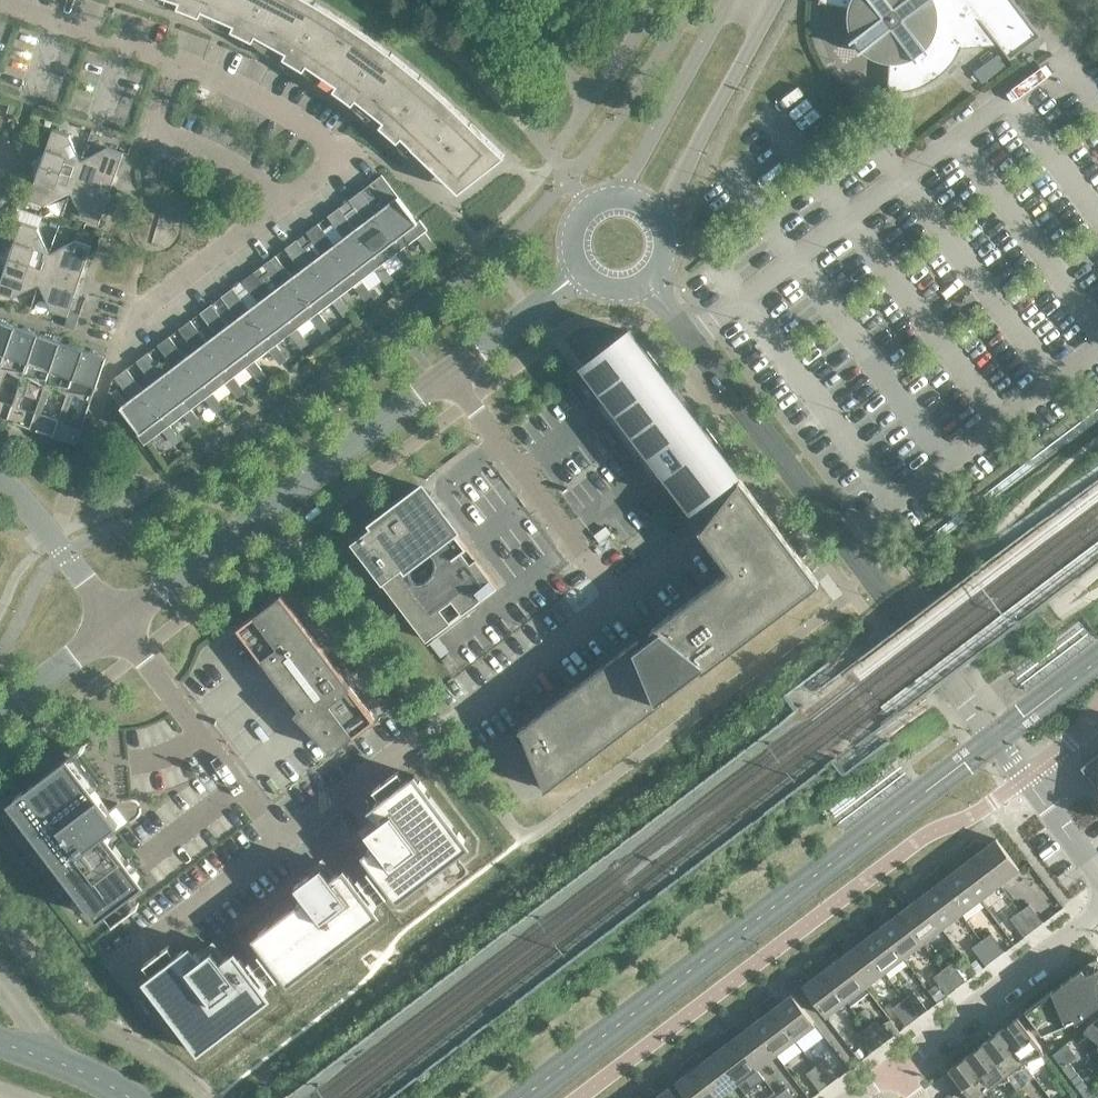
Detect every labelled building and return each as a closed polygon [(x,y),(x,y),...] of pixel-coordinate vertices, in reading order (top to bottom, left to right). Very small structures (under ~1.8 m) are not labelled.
[(179,7),(200,15),(204,7),(236,22),(233,30),(254,40),(258,32),(289,50),(285,57),(305,70),(310,62),(339,82),(334,90),(353,103),(359,97),(386,119),(381,126),(397,140),(410,153),(414,149),(458,191),(505,155),(441,94),(421,76),(392,53),(370,37),(339,15),(316,1),(313,0),(181,0),(179,7)] [(819,0),(818,3),(820,3),(820,2),(850,8),(850,10),(850,12),(849,13),(849,15),(849,17),(849,19),(849,21),(850,22),(850,24),(850,26),(851,27),(851,29),(852,31),(852,33),(853,35),(854,37),(851,39),(853,40),(854,39),(861,48),(859,49),(861,51),(863,49),(865,50),(866,51),(868,52),(869,53),(871,54),(872,55),(874,56),(875,57),(877,57),(879,58),(881,59),(882,59),(884,60),(886,60),(888,60),(890,60),(942,21),(970,0),(819,0)] [(942,21),(962,48),(999,44),(1010,59),(1013,56),(1041,35),(1014,0),(970,0),(942,21)] [(962,48),(942,21),(890,60),(888,91),(886,91),(886,92),(889,92),(892,92),(895,92),(898,92),(901,92),(904,92),(906,91),(909,91),(912,90),(915,89),(918,88),(921,87),(923,86),(926,85),(929,83),(931,82),(934,81),(936,79),(938,77),(941,75),(943,73),(945,71),(947,69),(949,67),(951,65),(953,63),(955,60),(956,58),(958,55),(959,53),(961,50),(962,48)] [(998,57),(974,75),(982,86),(1007,68),(998,57)] [(53,128),(41,163),(76,175),(82,159),(70,135),(70,134),(53,128)] [(106,147),(82,159),(76,175),(112,187),(124,152),(107,146),(106,147)] [(76,175),(41,163),(29,199),(46,204),(47,203),(71,191),(76,175)] [(417,221),(382,174),(370,183),(386,204),(377,212),(376,212),(403,247),(404,247),(417,236),(425,246),(432,240),(425,231),(428,229),(420,219),(417,221)] [(112,187),(76,175),(71,191),(83,216),(82,217),(100,223),(112,187)] [(377,212),(361,190),(339,206),(355,228),(382,263),(396,253),(403,262),(411,256),(404,247),(403,247),(376,212),(377,212)] [(355,228),(339,206),(328,215),(344,237),(334,244),(361,280),(361,279),(375,269),(382,278),(390,273),(382,263),(355,228)] [(21,220),(9,256),(45,268),(50,252),(38,227),(39,226),(21,220)] [(334,244),(318,223),(297,239),(313,260),(312,260),(339,296),(340,295),(354,285),(361,294),(368,289),(361,279),(361,280),(334,244)] [(74,240),(50,252),(45,268),(80,280),(92,244),(75,239),(74,240)] [(313,260),(297,239),(285,248),(301,269),(292,276),(291,277),(318,312),(319,311),(333,301),(340,310),(347,305),(340,295),(339,296),(312,260),(313,260)] [(292,276),(276,255),(254,271),(270,292),(270,293),(297,328),(311,317),(319,327),(326,321),(319,311),(318,312),(291,277),(292,276)] [(9,256),(0,283),(0,292),(14,297),(15,296),(39,284),(45,268),(9,256)] [(80,280),(45,268),(39,284),(51,308),(51,309),(68,315),(80,280)] [(270,292),(254,271),(243,280),(259,301),(249,308),(249,309),(276,344),(290,333),(297,343),(305,337),(297,328),(270,293),(270,292)] [(249,308),(233,287),(221,296),(238,317),(228,324),(227,325),(254,360),(255,360),(269,349),(276,359),(283,353),(276,344),(249,309),(249,308)] [(228,324),(212,303),(191,319),(207,341),(206,341),(233,376),(234,376),(248,365),(255,375),(262,369),(255,360),(254,360),(227,325),(228,324)] [(207,341),(191,319),(179,328),(195,349),(186,357),(185,357),(212,392),(226,381),(234,391),(241,385),(234,376),(233,376),(206,341),(207,341)] [(0,321),(0,367),(14,326),(0,321)] [(14,326),(0,367),(0,386),(6,371),(21,379),(37,333),(14,326)] [(736,472),(629,330),(585,364),(613,401),(604,408),(621,429),(625,426),(643,450),(639,453),(656,475),(664,468),(692,506),(736,472)] [(60,341),(37,333),(21,379),(13,405),(8,419),(30,427),(35,412),(18,406),(29,378),(44,387),(60,341)] [(186,357),(169,335),(158,344),(174,366),(164,373),(191,409),(191,408),(205,398),(212,407),(220,402),(212,392),(185,357),(186,357)] [(83,349),(60,341),(44,387),(35,412),(30,427),(53,435),(58,420),(40,414),(52,386),(67,395),(83,349)] [(106,357),(83,349),(67,395),(58,420),(53,435),(77,443),(82,428),(63,422),(75,394),(91,403),(106,357)] [(164,373),(148,352),(136,360),(143,369),(133,376),(143,389),(142,389),(169,425),(170,424),(184,414),(191,423),(199,418),(191,408),(191,409),(164,373)] [(143,389),(133,376),(127,368),(115,377),(131,398),(121,406),(140,432),(137,434),(145,444),(163,430),(170,439),(177,434),(170,424),(169,425),(142,389),(143,389)] [(8,419),(13,405),(0,400),(0,417),(8,419)] [(739,480),(725,498),(701,529),(701,527),(699,529),(730,569),(651,629),(652,631),(653,630),(655,632),(651,635),(639,644),(638,641),(639,640),(638,639),(519,729),(520,731),(521,730),(545,788),(544,788),(545,790),(664,699),(663,698),(662,699),(661,697),(701,667),(702,668),(701,669),(702,670),(819,582),(740,477),(738,478),(739,480)] [(498,586),(457,533),(438,507),(440,506),(440,505),(440,504),(439,503),(438,504),(434,507),(429,500),(430,499),(430,498),(430,497),(431,496),(431,495),(430,493),(430,492),(429,491),(429,490),(428,491),(429,491),(428,492),(422,487),(423,487),(422,486),(419,486),(418,486),(417,487),(416,488),(415,489),(414,490),(414,491),(414,493),(415,495),(394,511),(393,509),(352,540),(427,640),(498,586)] [(375,718),(281,594),(238,627),(300,709),(295,713),(332,751),(375,718)] [(516,755),(520,760),(527,754),(524,750),(516,755)] [(113,921),(114,922),(139,903),(138,902),(131,894),(138,888),(138,887),(144,883),(139,876),(140,876),(134,868),(133,868),(110,838),(111,838),(105,829),(115,822),(107,811),(110,809),(93,788),(92,788),(68,756),(24,790),(23,790),(15,796),(15,797),(9,801),(14,807),(13,808),(20,816),(87,903),(86,904),(92,912),(93,912),(98,918),(104,913),(104,914),(107,912),(114,920),(113,921)] [(1085,768),(1097,786),(1097,758),(1085,768)] [(406,780),(399,770),(373,789),(374,790),(375,790),(382,799),(368,809),(379,825),(369,832),(377,843),(361,854),(376,873),(373,876),(369,870),(367,871),(368,871),(364,875),(382,899),(388,895),(386,893),(389,891),(397,902),(471,846),(415,773),(406,780)] [(1019,868),(996,838),(986,846),(982,845),(982,844),(978,838),(970,844),(999,884),(1019,868)] [(999,884),(970,844),(961,851),(966,856),(967,856),(967,860),(957,868),(980,898),(999,884)] [(295,885),(296,886),(304,897),(252,937),(267,956),(264,959),(259,953),(258,954),(259,954),(254,958),(272,983),(278,978),(277,976),(280,974),(288,985),(380,915),(372,904),(375,901),(377,904),(382,899),(364,875),(359,878),(359,877),(357,878),(362,884),(359,886),(344,867),(329,879),(321,869),(311,876),(310,874),(295,885)] [(940,867),(931,873),(961,913),(980,898),(957,868),(948,875),(943,874),(944,873),(940,867)] [(961,913),(931,873),(923,880),(927,885),(929,885),(928,890),(919,897),(942,927),(961,913)] [(901,897),(893,903),(922,942),(942,927),(919,897),(909,904),(905,904),(905,902),(901,897)] [(922,942),(893,903),(884,909),(889,914),(890,915),(890,919),(880,926),(903,956),(922,942)] [(1030,904),(1020,911),(1034,929),(1043,922),(1030,904)] [(1020,911),(1011,918),(1024,936),(1034,929),(1020,911)] [(863,926),(854,932),(884,971),(903,956),(880,926),(871,933),(867,933),(867,931),(863,926)] [(884,971),(854,932),(846,938),(850,943),(852,944),(852,948),(842,955),(865,986),(884,971)] [(992,933),(982,940),(995,958),(1005,951),(992,933)] [(982,940),(972,947),(986,965),(995,958),(982,940)] [(169,944),(144,963),(151,973),(142,980),(198,1053),(271,998),(263,987),(266,984),(267,987),(272,983),(254,958),(250,961),(249,960),(248,961),(252,967),(249,969),(235,950),(220,962),(212,952),(202,959),(190,944),(176,955),(169,946),(170,945),(169,944)] [(824,955),(816,961),(846,1000),(865,986),(842,955),(833,962),(828,962),(829,960),(824,955)] [(1026,1009),(1024,1011),(1042,1033),(1073,1020),(1075,1022),(1097,1005),(1097,957),(1097,956),(1088,960),(1088,962),(1079,966),(1081,968),(1026,1009)] [(977,959),(970,963),(977,972),(983,967),(977,959)] [(846,1000),(816,961),(808,967),(812,972),(814,973),(813,977),(803,985),(826,1015),(846,1000)] [(953,962),(943,969),(957,987),(966,980),(953,962)] [(938,983),(929,990),(938,1001),(947,995),(938,983)] [(915,991),(905,998),(918,1016),(928,1009),(915,991)] [(773,993),(765,1000),(795,1039),(815,1024),(792,993),(782,1001),(777,1001),(778,999),(773,993)] [(905,998),(895,1006),(909,1023),(918,1016),(905,998)] [(795,1039),(765,1000),(757,1006),(761,1011),(763,1011),(762,1016),(753,1023),(776,1053),(795,1039)] [(1041,1046),(1018,1016),(1000,1029),(1024,1061),(1024,1060),(1044,1053),(1041,1046)] [(1097,1041),(1097,1016),(1088,1024),(1084,1030),(1097,1041)] [(890,1018),(880,1025),(890,1038),(900,1031),(890,1018)] [(876,1020),(867,1027),(880,1045),(890,1038),(880,1025),(876,1020)] [(735,1022),(727,1029),(757,1068),(776,1053),(753,1023),(743,1030),(739,1030),(739,1028),(735,1022)] [(867,1027),(857,1035),(871,1052),(880,1045),(867,1027)] [(757,1068),(727,1029),(719,1035),(723,1040),(725,1041),(724,1045),(715,1052),(738,1082),(757,1068)] [(1024,1061),(1000,1029),(983,1042),(1007,1073),(1009,1078),(1009,1079),(1017,1089),(1035,1076),(1027,1065),(1024,1060),(1024,1061)] [(1007,1073),(983,1042),(966,1055),(990,1086),(1009,1079),(1009,1078),(1007,1073)] [(697,1051),(689,1058),(718,1097),(738,1082),(715,1052),(705,1059),(701,1059),(701,1057),(697,1051)] [(966,1055),(948,1069),(971,1097),(981,1097),(990,1086),(966,1055)] [(689,1058),(681,1064),(685,1069),(686,1070),(686,1074),(675,1082),(688,1097),(717,1097),(718,1097),(689,1058)] [(825,1059),(816,1066),(829,1084),(839,1077),(825,1059)] [(1070,1062),(1063,1067),(1071,1078),(1078,1073),(1070,1062)] [(816,1066),(806,1073),(819,1091),(829,1084),(816,1066)] [(1076,1084),(1084,1095),(1091,1090),(1083,1079),(1076,1084)] [(642,1093),(646,1097),(678,1097),(669,1087),(659,1094),(655,1094),(655,1092),(651,1087),(642,1093)] [(777,1095),(780,1097),(795,1097),(787,1088),(777,1095)] [(1091,1090),(1084,1095),(1086,1097),(1097,1097),(1091,1090)]
